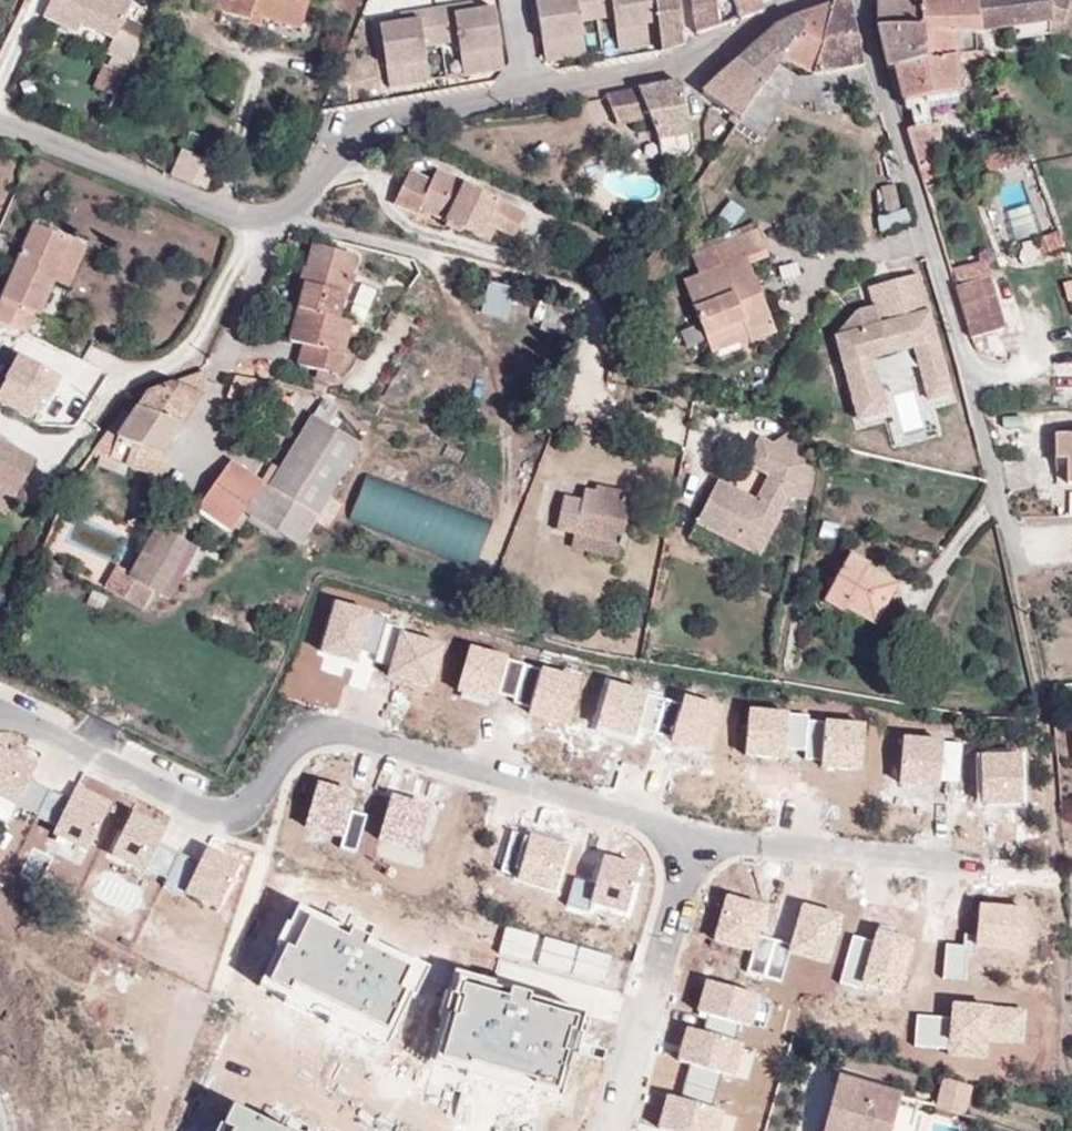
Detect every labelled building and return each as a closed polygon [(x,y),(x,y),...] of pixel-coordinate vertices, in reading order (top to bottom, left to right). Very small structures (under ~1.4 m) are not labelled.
[(128,67),(147,29),(124,19),(132,3),(125,0),(53,0),(45,18),(77,34),(82,24),(114,38),(105,57),(128,67)] [(309,0),(201,0),(199,5),(252,22),(254,14),(301,28),(309,0)] [(534,1),(540,41),(582,35),(580,22),(613,17),(614,29),(657,22),(653,0),(542,0),(534,1)] [(657,22),(660,44),(660,51),(661,53),(685,45),(678,0),(653,0),(657,22)] [(757,0),(691,0),(697,34),(762,13),(757,0)] [(831,5),(813,76),(863,67),(849,0),(831,5)] [(921,0),(876,0),(876,31),(921,32),(921,31),(921,0)] [(978,33),(974,0),(921,0),(921,31),(921,32),(923,63),(954,57),(953,33),(978,33)] [(978,33),(1047,23),(1048,36),(1071,41),(1071,5),(1056,0),(974,0),(978,33)] [(471,3),(452,6),(453,14),(473,11),(471,3)] [(780,60),(813,76),(831,5),(796,16),(803,27),(780,60)] [(399,23),(378,26),(384,66),(426,60),(424,47),(457,42),(458,54),(500,48),(494,8),(473,11),(453,14),(452,6),(417,12),(418,20),(399,23)] [(417,12),(398,15),(399,23),(418,20),(417,12)] [(777,63),(780,60),(803,27),(796,16),(775,28),(740,59),(765,84),(777,63)] [(657,22),(614,29),(618,50),(660,44),(657,22)] [(893,68),(923,63),(921,32),(876,31),(885,69),(893,68)] [(582,35),(540,41),(544,62),(585,56),(582,35)] [(500,48),(458,54),(462,76),(504,69),(500,48)] [(975,53),(959,56),(960,62),(976,59),(975,53)] [(956,89),(954,57),(923,63),(893,68),(901,101),(956,89)] [(702,93),(738,121),(765,84),(740,59),(702,93)] [(426,60),(384,66),(388,88),(429,81),(426,60)] [(765,84),(738,121),(760,136),(799,78),(777,63),(765,84)] [(816,101),(876,90),(863,67),(813,76),(816,101)] [(678,81),(605,95),(616,124),(650,118),(657,138),(689,133),(678,81)] [(956,89),(901,101),(904,112),(959,101),(956,89)] [(689,133),(657,138),(663,152),(672,157),(685,156),(692,148),(689,133)] [(911,148),(919,170),(938,164),(931,143),(911,148)] [(971,163),(976,176),(1016,163),(1011,149),(971,163)] [(171,174),(204,189),(214,165),(205,161),(181,150),(171,174)] [(524,214),(437,172),(430,183),(409,172),(395,202),(416,214),(418,209),(482,238),(488,225),(513,236),(524,214)] [(54,281),(71,240),(34,225),(0,305),(0,323),(26,334),(35,313),(40,315),(54,281)] [(756,230),(713,247),(722,267),(700,275),(683,282),(707,345),(745,330),(747,334),(772,323),(748,264),(768,256),(756,230)] [(1041,256),(1064,246),(1058,233),(1035,241),(1041,256)] [(71,240),(54,281),(68,286),(85,247),(71,240)] [(355,256),(314,244),(306,267),(305,267),(300,282),(305,284),(289,341),(304,345),(298,366),(336,375),(351,322),(338,318),(355,256)] [(722,267),(713,247),(691,256),(700,275),(722,267)] [(857,312),(835,337),(858,420),(886,413),(871,358),(914,346),(928,399),(950,393),(931,324),(920,328),(917,316),(928,313),(917,274),(869,287),(875,308),(857,312)] [(964,323),(1002,321),(988,277),(955,287),(964,323)] [(482,314),(506,320),(514,291),(489,285),(482,314)] [(928,313),(917,316),(920,328),(931,324),(928,313)] [(964,323),(970,340),(1005,329),(1002,321),(964,323)] [(776,331),(772,323),(747,334),(745,330),(707,345),(710,352),(747,338),(750,341),(776,331)] [(0,397),(0,401),(43,420),(64,372),(19,353),(0,397)] [(132,416),(122,409),(96,447),(115,458),(149,472),(157,454),(160,456),(202,393),(207,372),(204,372),(149,392),(132,416)] [(265,408),(270,396),(254,390),(249,401),(265,408)] [(323,400),(314,414),(329,424),(338,410),(323,400)] [(262,482),(231,462),(199,508),(231,530),(244,511),(299,546),(362,444),(329,424),(314,414),(280,471),(270,488),(262,482)] [(718,481),(696,523),(736,543),(759,556),(781,514),(780,513),(788,497),(808,501),(814,463),(792,432),(773,445),(761,438),(747,464),(770,477),(757,502),(718,481)] [(1055,435),(1056,460),(1066,460),(1067,485),(1071,485),(1071,435),(1055,435)] [(6,513),(34,461),(0,443),(0,510),(6,513)] [(272,465),(262,482),(270,488),(280,471),(272,465)] [(353,517),(477,564),(495,519),(370,472),(353,517)] [(612,497),(613,490),(596,487),(595,492),(612,497)] [(632,495),(613,490),(612,497),(595,492),(584,491),(582,501),(563,497),(555,530),(575,534),(621,544),(632,495)] [(727,559),(736,543),(696,523),(695,523),(687,538),(727,559)] [(180,538),(157,525),(130,574),(129,576),(154,590),(168,598),(197,547),(180,538)] [(619,557),(621,544),(575,534),(572,547),(619,557)] [(868,564),(849,554),(826,600),(846,610),(847,607),(876,622),(896,584),(867,568),(868,564)] [(141,609),(154,590),(129,576),(130,574),(117,569),(105,589),(141,609)] [(373,615),(335,603),(320,647),(359,660),(373,615)] [(439,647),(399,634),(386,675),(425,687),(439,647)] [(508,660),(469,647),(454,692),(493,705),(508,660)] [(585,682),(541,667),(526,712),(570,726),(585,682)] [(651,694),(607,680),(592,723),(637,738),(651,694)] [(722,710),(683,697),(670,739),(709,752),(722,710)] [(785,713),(748,710),(745,757),(782,759),(785,713)] [(868,724),(825,720),(821,769),(864,773),(868,724)] [(942,740),(903,735),(897,784),(936,788),(942,740)] [(0,748),(0,798),(15,806),(36,767),(0,748)] [(1020,751),(977,755),(982,805),(1025,801),(1020,751)] [(365,816),(348,811),(353,792),(317,783),(305,827),(342,837),(339,848),(356,852),(365,816)] [(112,806),(76,787),(55,826),(91,845),(112,806)] [(427,806),(390,796),(378,840),(416,850),(427,806)] [(166,830),(130,811),(109,850),(145,869),(166,830)] [(569,846),(511,831),(499,878),(557,893),(569,846)] [(239,870),(203,851),(182,889),(218,909),(239,870)] [(638,867),(602,857),(595,885),(574,879),(567,906),(588,912),(590,903),(626,913),(638,867)] [(755,933),(763,906),(723,894),(709,943),(748,955),(743,971),(781,982),(790,953),(828,964),(843,915),(803,904),(791,944),(755,933)] [(1025,910),(979,905),(975,947),(1021,952),(1025,910)] [(431,971),(300,912),(263,992),(394,1051),(431,971)] [(916,939),(878,929),(863,982),(901,992),(916,939)] [(585,1014),(457,978),(435,1058),(562,1094),(585,1014)] [(666,1095),(656,1128),(666,1130),(718,1130),(724,1112),(710,1108),(720,1073),(734,1078),(744,1045),(732,1041),(737,1025),(751,1030),(761,997),(703,979),(693,1011),(707,1016),(702,1032),(686,1027),(676,1059),(690,1064),(679,1100),(666,1095)] [(1024,1009),(952,1006),(949,1058),(986,1060),(987,1041),(1023,1043),(1024,1009)] [(837,1079),(823,1130),(890,1130),(900,1095),(837,1079)] [(970,1088),(942,1079),(933,1109),(962,1117),(970,1088)] [(232,1110),(221,1130),(274,1130),(232,1110)]
